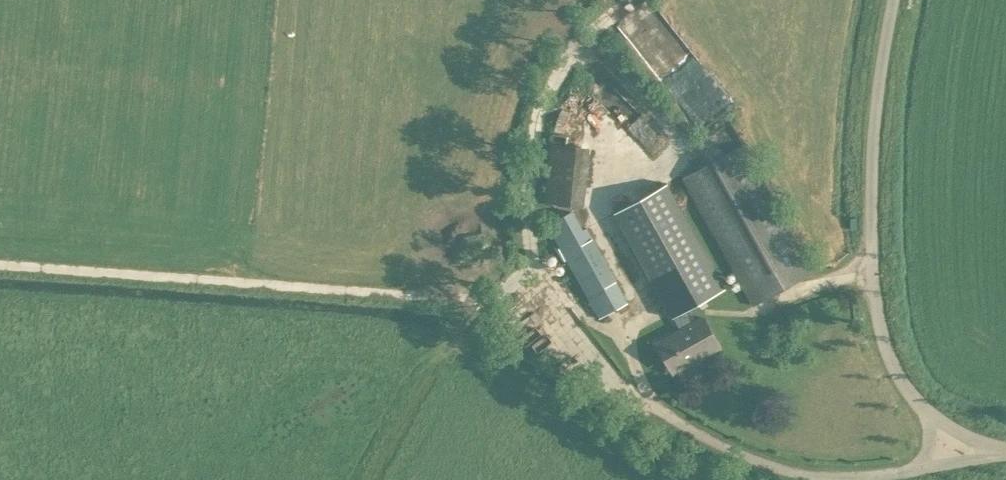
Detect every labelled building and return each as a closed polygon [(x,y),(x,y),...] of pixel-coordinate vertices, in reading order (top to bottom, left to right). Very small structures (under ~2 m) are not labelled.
[(711,76),(662,0),(658,0),(639,12),(689,90),(711,76)] [(615,112),(664,150),(680,129),(619,81),(605,100),(598,95),(586,110),(605,124),(615,112)] [(681,175),(752,302),(812,269),(741,142),(681,175)] [(591,163),(555,159),(552,194),(587,198),(591,163)] [(694,319),(687,306),(723,286),(665,180),(612,210),(671,315),(672,314),(679,327),(655,341),(671,370),(718,343),(702,315),(694,319)] [(555,241),(595,316),(625,300),(585,225),(555,241)]
